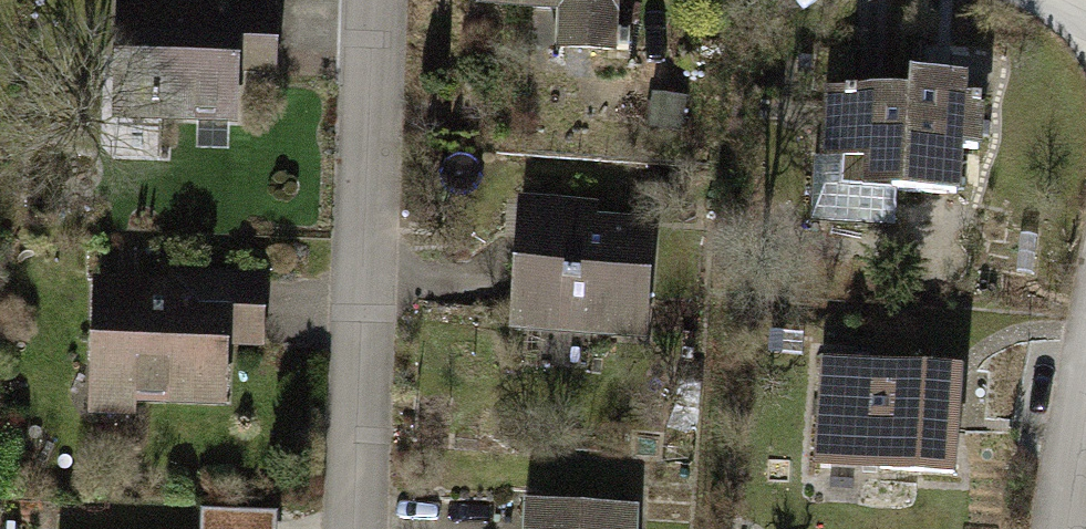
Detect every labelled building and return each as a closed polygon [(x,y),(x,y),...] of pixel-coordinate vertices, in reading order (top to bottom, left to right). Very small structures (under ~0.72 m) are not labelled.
[(112,126),(237,132),(243,0),(118,0),(112,126)] [(471,18),(621,30),(624,0),(473,0),(471,18)] [(976,94),(827,77),(813,199),(963,216),(976,94)] [(661,221),(518,212),(510,329),(654,338),(661,221)] [(181,287),(99,285),(96,398),(223,401),(225,336),(254,337),(256,280),(182,278),(181,287)] [(976,365),(814,352),(804,480),(966,492),(976,365)] [(521,511),(521,528),(637,528),(638,514),(521,511)]
